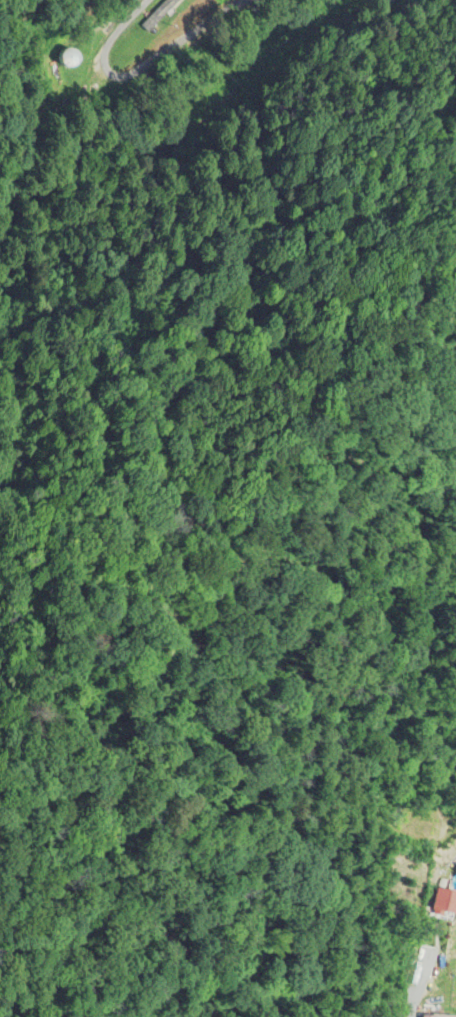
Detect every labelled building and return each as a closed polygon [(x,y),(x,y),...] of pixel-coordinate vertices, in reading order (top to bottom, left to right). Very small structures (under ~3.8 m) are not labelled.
[(137,19),(154,0),(181,0),(174,8),(172,6),(149,31),(137,19)] [(65,67),(81,68),(81,51),(65,51),(65,67)] [(440,884),(455,888),(455,911),(443,908),(442,914),(434,912),(440,884)]
